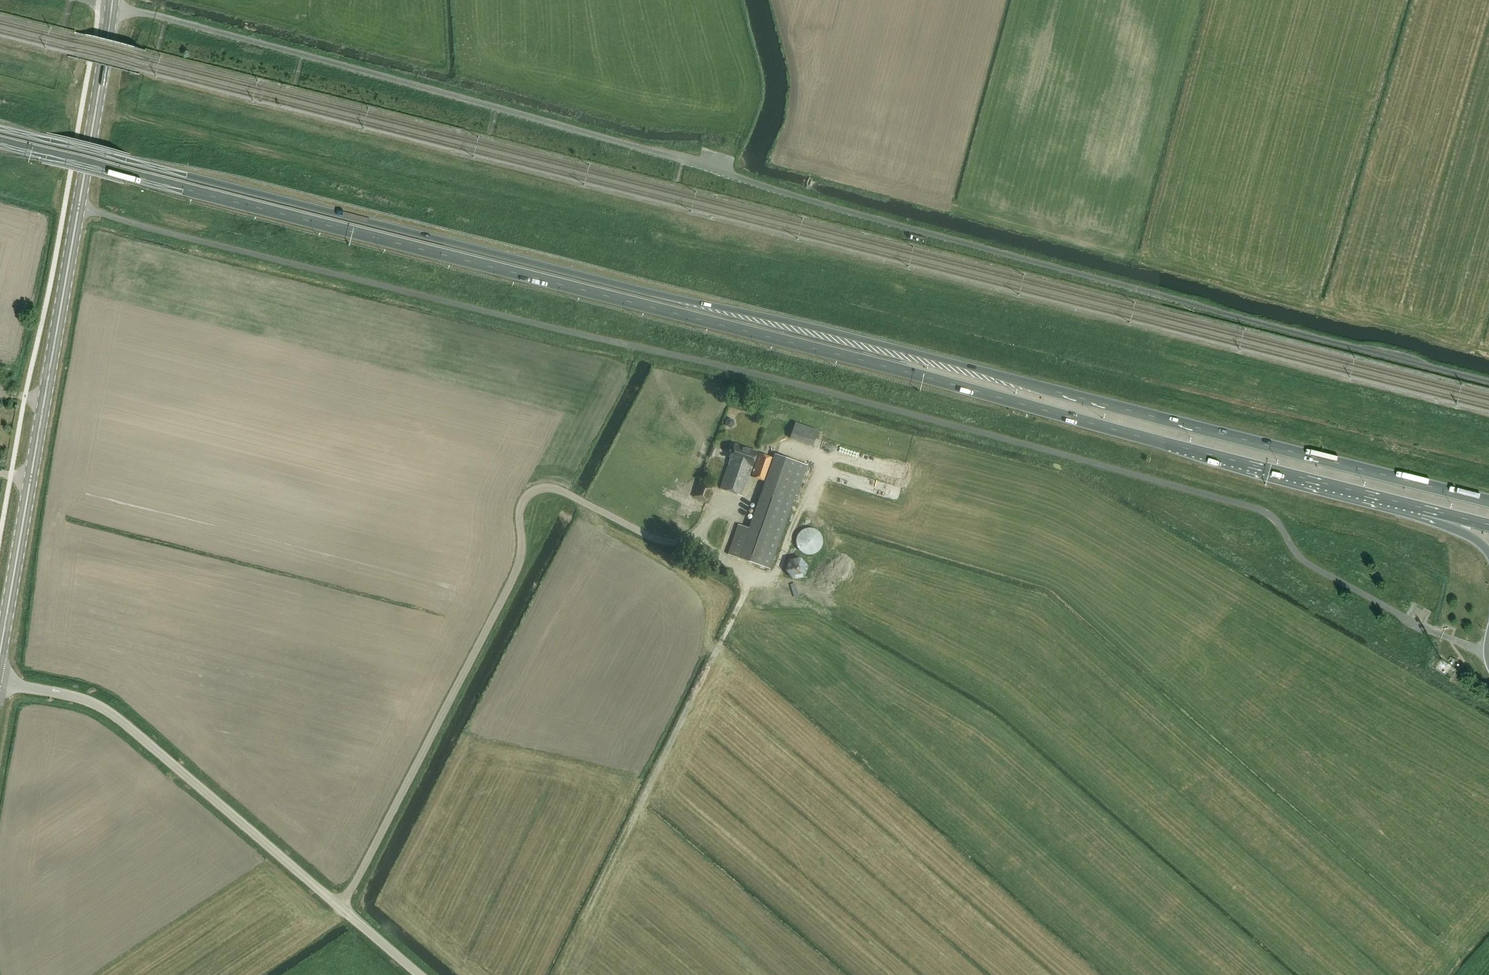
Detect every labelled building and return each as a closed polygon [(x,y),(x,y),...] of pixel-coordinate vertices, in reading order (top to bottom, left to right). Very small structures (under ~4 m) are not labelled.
[(820,433),(827,436),(830,427),(839,430),(841,423),(825,417),(820,433)] [(795,423),(792,433),(790,439),(813,446),(818,431),(795,423)] [(757,453),(735,446),(721,489),(743,497),(757,453)] [(765,482),(753,519),(739,558),(770,569),(796,496),(797,496),(808,466),(775,454),(774,459),(760,454),(752,477),(765,482)] [(801,530),(800,531),(797,534),(795,538),(795,543),(796,547),(799,551),(802,554),(806,555),(810,555),(813,554),(816,552),(818,551),(820,548),(822,544),(822,540),(821,536),(819,532),(815,530),(812,528),(808,528),(804,528),(801,530)] [(793,579),(804,578),(809,565),(801,558),(789,560),(784,571),(793,579)]
